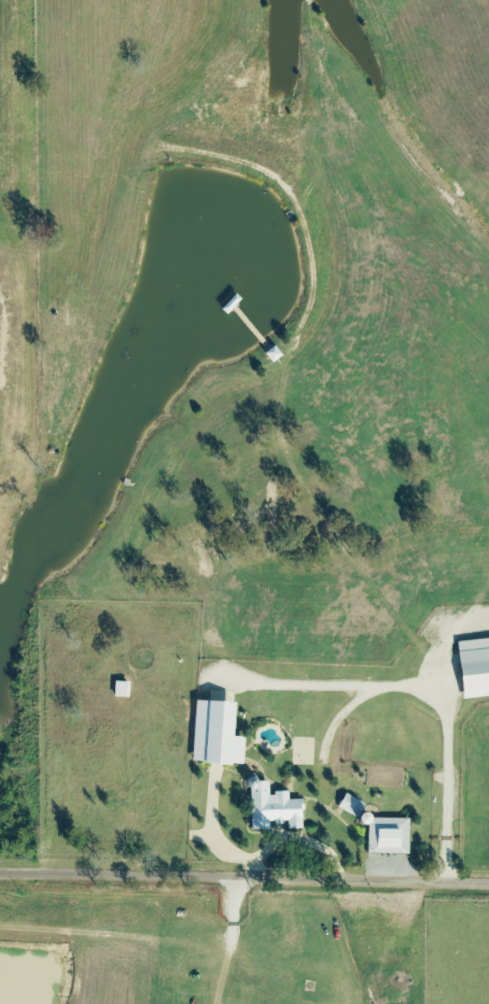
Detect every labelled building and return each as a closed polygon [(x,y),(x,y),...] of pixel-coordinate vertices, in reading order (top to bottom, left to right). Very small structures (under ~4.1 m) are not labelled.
[(455,641),(458,698),(488,697),(488,639),(455,641)] [(190,763),(241,765),(242,737),(229,737),(230,702),(192,701),(190,763)] [(250,831),(268,830),(268,824),(286,823),(287,830),(301,829),(300,800),(287,801),(287,793),(267,794),(267,782),(248,782),(250,831)] [(364,804),(343,794),(336,809),(358,819),(364,804)] [(407,855),(408,820),(367,819),(367,854),(407,855)]
